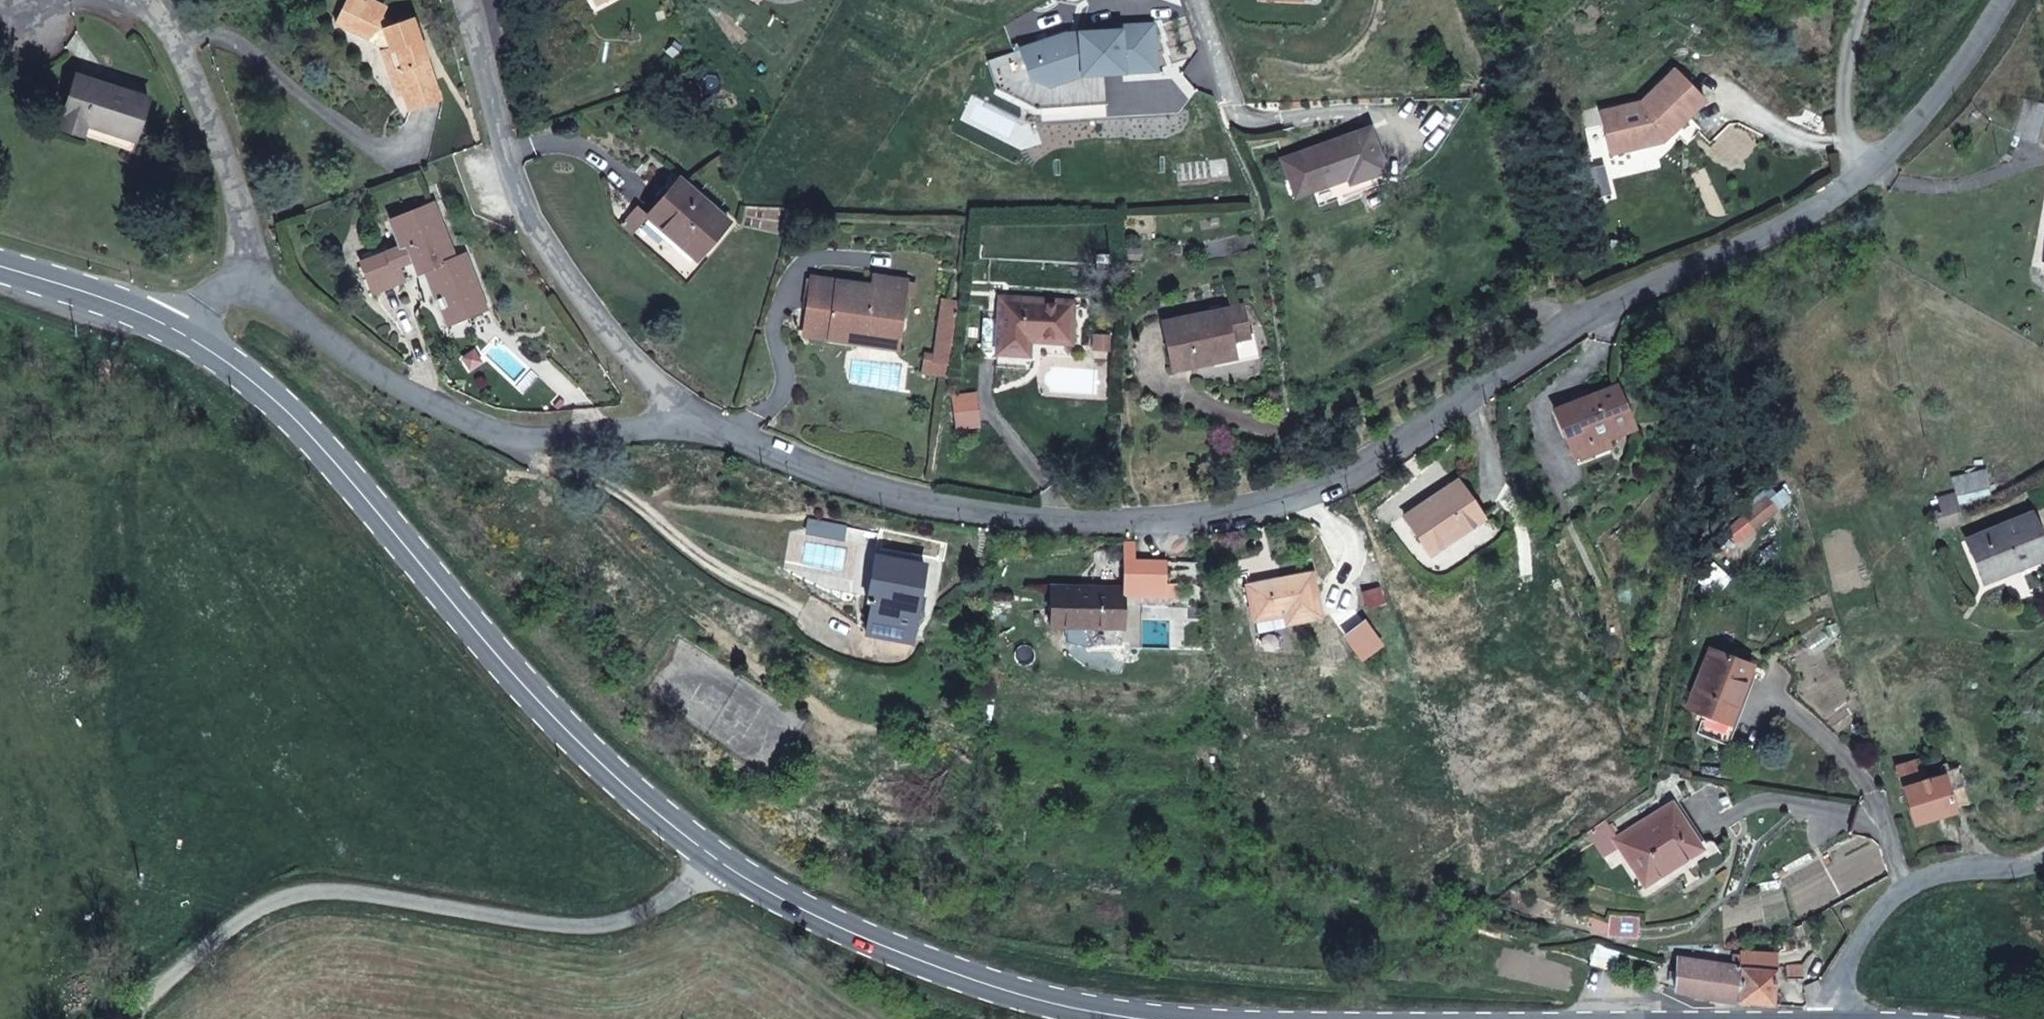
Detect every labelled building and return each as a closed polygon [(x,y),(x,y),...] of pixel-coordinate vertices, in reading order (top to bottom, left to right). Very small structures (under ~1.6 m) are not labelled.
[(413,19),(395,25),(381,17),(387,4),(377,0),(368,0),(367,3),(361,0),(348,0),(336,23),(370,39),(374,41),(379,43),(384,44),(388,45),(390,49),(404,91),(410,110),(440,99),(413,19)] [(404,91),(390,49),(383,52),(397,94),(404,91)] [(1601,112),(1611,154),(1646,146),(1652,137),(1671,134),(1706,100),(1676,68),(1641,102),(1601,112)] [(135,141),(149,97),(78,74),(60,127),(81,134),(84,125),(135,141)] [(2043,110),(2043,104),(2026,99),(2015,135),(2035,141),(2043,110)] [(1386,170),(1370,126),(1281,159),(1296,197),(1315,190),(1354,176),(1355,181),(1386,170)] [(1335,199),(1390,180),(1386,170),(1355,181),(1354,176),(1315,190),(1320,205),(1335,199)] [(697,258),(729,221),(680,178),(647,215),(697,258)] [(365,261),(377,291),(406,280),(401,265),(416,259),(420,269),(421,272),(423,273),(427,272),(441,308),(461,300),(467,316),(485,309),(463,255),(458,257),(436,203),(434,203),(395,219),(405,245),(365,261)] [(873,275),(872,285),(888,288),(889,278),(873,275)] [(813,276),(804,334),(831,338),(832,328),(899,338),(905,295),(908,280),(889,278),(888,288),(872,285),(813,276)] [(916,282),(908,280),(905,295),(913,296),(916,282)] [(948,375),(961,288),(947,286),(936,356),(927,355),(924,371),(948,375)] [(1071,342),(1074,302),(1001,297),(999,318),(983,317),(981,347),(981,355),(997,356),(997,352),(1029,354),(1030,339),(1071,342)] [(467,316),(461,300),(441,308),(447,323),(467,316)] [(1234,355),(1230,338),(1248,334),(1242,307),(1163,323),(1173,368),(1234,355)] [(831,338),(898,348),(899,338),(832,328),(831,338)] [(1251,351),(1248,334),(1230,338),(1234,355),(1251,351)] [(1631,426),(1615,386),(1556,410),(1572,450),(1604,437),(1631,426)] [(975,423),(971,393),(952,396),(956,426),(975,423)] [(1575,458),(1607,445),(1604,437),(1572,450),(1575,458)] [(1956,495),(1990,483),(1984,468),(1951,480),(1956,495)] [(1483,518),(1458,479),(1405,516),(1431,554),(1483,518)] [(1962,520),(1955,495),(1939,500),(1942,512),(1936,514),(1940,528),(1962,520)] [(1755,526),(1776,509),(1766,498),(1745,515),(1755,526)] [(2043,554),(2043,545),(2032,515),(1967,542),(1982,579),(2043,554)] [(910,640),(924,565),(877,556),(868,601),(874,602),(868,632),(910,640)] [(1285,577),(1283,567),(1273,569),(1274,574),(1268,575),(1269,580),(1285,577)] [(1320,616),(1311,572),(1285,577),(1269,580),(1247,585),(1254,619),(1284,613),(1286,622),(1320,616)] [(1123,627),(1125,587),(1051,585),(1050,626),(1083,627),(1123,627)] [(1286,622),(1284,613),(1254,619),(1256,632),(1287,626),(1286,622)] [(1123,644),(1123,627),(1083,627),(1082,643),(1123,644)] [(1723,742),(1752,665),(1710,649),(1689,706),(1705,713),(1697,733),(1714,739),(1723,742)] [(1952,806),(1968,801),(1957,767),(1941,771),(1942,775),(1924,781),(1917,761),(1896,767),(1913,822),(1953,809),(1952,806)] [(1644,883),(1699,847),(1672,804),(1617,839),(1616,839),(1620,845),(1644,883)] [(1620,845),(1616,839),(1617,839),(1604,820),(1587,832),(1603,856),(1620,845)] [(1638,935),(1638,915),(1609,915),(1609,935),(1638,935)] [(1616,971),(1621,947),(1598,939),(1592,964),(1616,971)] [(1776,966),(1777,952),(1741,950),(1741,953),(1741,966),(1737,1002),(1806,1006),(1803,964),(1776,966)] [(1737,1002),(1741,966),(1741,953),(1733,953),(1732,966),(1707,965),(1679,958),(1676,989),(1705,998),(1737,1002)]
